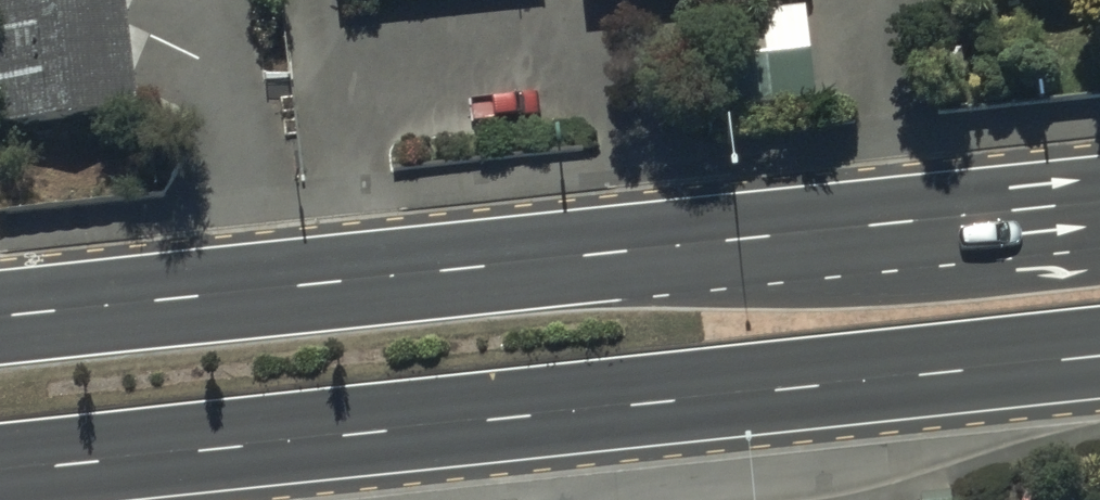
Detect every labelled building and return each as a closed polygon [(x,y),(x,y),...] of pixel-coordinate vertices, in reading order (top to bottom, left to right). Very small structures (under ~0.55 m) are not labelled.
[(137,112),(124,0),(0,0),(0,127),(137,112)]
